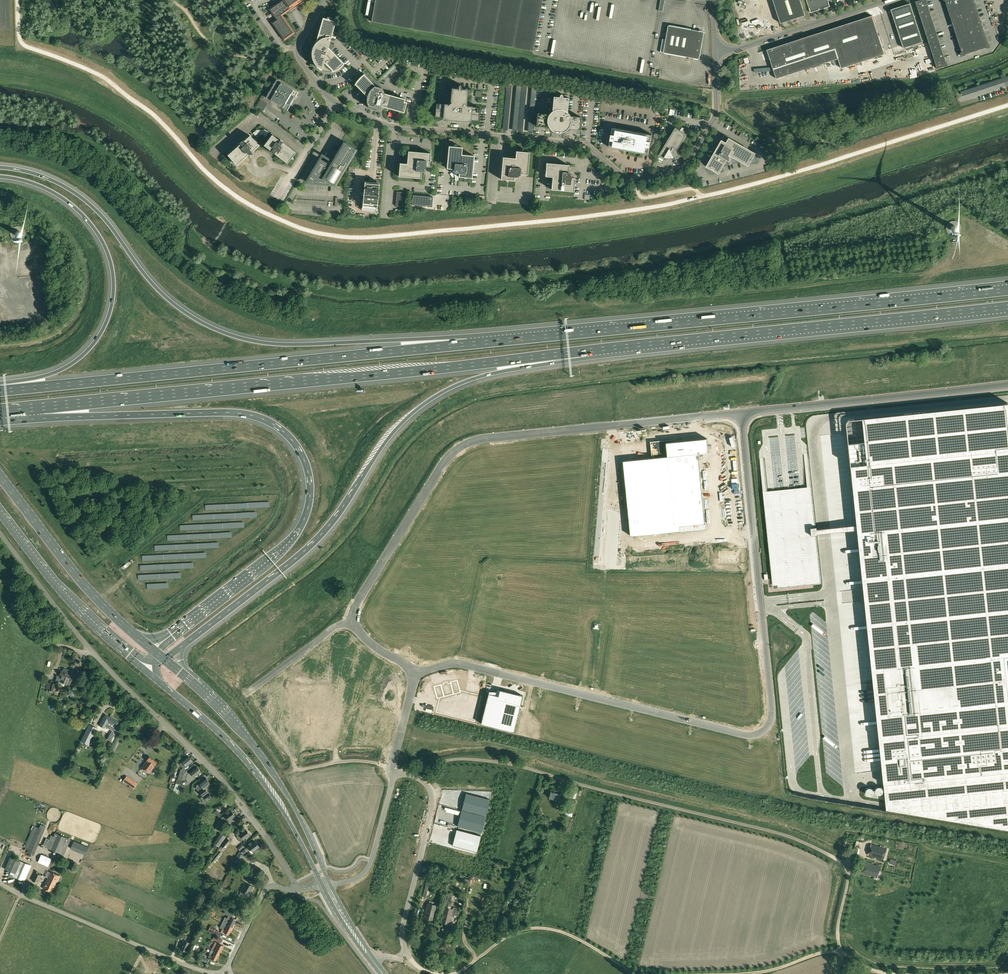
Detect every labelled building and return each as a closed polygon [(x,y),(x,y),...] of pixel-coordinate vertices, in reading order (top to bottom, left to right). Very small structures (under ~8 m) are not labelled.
[(269,9),(272,13),(271,14),(272,16),(273,15),(276,19),(272,22),(284,40),(295,33),(282,15),(289,10),(290,11),(295,8),(293,5),(297,2),(298,4),(303,1),(302,0),(282,0),(269,9)] [(533,51),(542,0),(375,0),(371,21),(533,51)] [(778,17),(773,0),(768,0),(747,7),(749,15),(746,16),(749,26),(778,17)] [(778,16),(780,23),(805,14),(801,0),(773,0),(778,16)] [(828,2),(828,0),(807,0),(809,8),(811,13),(830,6),(828,2)] [(946,62),(926,1),(927,1),(927,0),(920,0),(915,1),(937,68),(944,66),(944,67),(948,66),(947,62),(946,62)] [(944,1),(945,0),(962,52),(960,52),(962,56),(966,55),(965,54),(986,47),(986,48),(990,47),(989,43),(988,43),(974,0),(944,0),(944,1)] [(923,42),(910,3),(891,10),(903,48),(923,42)] [(884,54),(872,16),(767,50),(776,79),(824,63),(827,65),(826,66),(829,75),(832,77),(832,75),(836,77),(835,78),(838,80),(846,77),(847,77),(851,68),(850,65),(884,54)] [(331,37),(334,27),(336,21),(323,17),(316,41),(315,43),(314,45),(313,47),(312,49),(312,51),(311,54),(311,56),(312,58),(312,59),(313,61),(313,62),(315,64),(316,66),(317,67),(318,68),(320,69),(322,70),(324,62),(332,70),(332,71),(333,71),(336,70),(337,70),(339,69),(340,68),(342,66),(344,64),(344,63),(344,62),(343,63),(328,47),(331,37)] [(668,26),(664,52),(699,59),(704,32),(668,26)] [(404,112),(405,107),(407,102),(406,102),(404,101),(405,99),(384,93),(383,92),(383,91),(383,90),(382,89),(382,88),(382,87),(375,86),(374,86),(375,85),(364,74),(363,75),(362,76),(361,77),(359,78),(358,79),(357,80),(356,82),(355,83),(355,84),(355,85),(355,84),(368,97),(368,98),(368,99),(368,100),(368,101),(368,103),(369,104),(370,105),(370,106),(373,107),(376,108),(377,106),(378,107),(379,105),(387,107),(396,110),(401,112),(404,112)] [(276,79),(266,97),(263,95),(260,99),(261,99),(257,106),(264,110),(269,100),(270,99),(287,110),(297,92),(276,79)] [(435,116),(446,117),(446,118),(447,119),(450,120),(451,120),(454,120),(456,121),(458,121),(461,121),(464,121),(466,121),(468,120),(479,121),(480,107),(468,106),(466,104),(467,88),(461,88),(461,86),(460,84),(458,86),(458,87),(452,87),(451,102),(448,104),(436,103),(435,116)] [(536,126),(550,127),(551,128),(552,129),(553,130),(554,130),(554,131),(555,131),(556,132),(558,132),(559,132),(560,132),(561,132),(562,132),(563,131),(564,131),(566,130),(567,130),(567,129),(579,130),(581,117),(571,116),(571,115),(570,114),(570,113),(569,112),(568,111),(567,111),(567,110),(568,98),(562,97),(562,95),(561,94),(559,95),(559,97),(553,96),(552,111),(551,112),(550,113),(549,114),(537,113),(536,126)] [(613,127),(609,147),(649,154),(652,135),(613,127)] [(664,159),(665,157),(665,156),(675,156),(676,159),(681,156),(678,150),(687,134),(683,131),(685,128),(683,127),(681,129),(681,130),(676,127),(659,156),(664,159)] [(272,134),(264,145),(271,150),(275,153),(288,163),(296,152),(272,134)] [(237,165),(247,155),(259,145),(250,135),(228,155),(237,165)] [(756,153),(733,140),(729,138),(729,139),(725,138),(724,141),(722,140),(707,166),(719,173),(727,159),(730,161),(730,160),(730,155),(730,154),(749,165),(756,153)] [(333,184),(336,183),(354,152),(353,149),(346,144),(343,145),(331,165),(322,159),(319,160),(307,180),(308,183),(327,184),(329,181),(333,184)] [(449,146),(447,168),(453,169),(455,170),(454,172),(456,173),(457,172),(459,173),(458,176),(472,178),(474,155),(461,154),(462,147),(449,146)] [(421,178),(422,171),(423,171),(423,170),(425,171),(427,169),(425,168),(426,167),(426,166),(429,166),(430,157),(430,153),(408,151),(407,163),(400,163),(399,176),(421,178)] [(529,152),(525,152),(516,151),(515,158),(503,157),(501,179),(514,180),(514,177),(515,177),(517,176),(517,178),(519,177),(519,175),(520,175),(520,174),(527,174),(529,152)] [(573,191),(575,178),(571,178),(571,177),(570,175),(572,175),(571,173),(570,173),(569,172),(568,172),(569,165),(546,163),(545,176),(552,177),(551,189),(573,191)] [(372,180),(369,180),(369,183),(365,182),(362,209),(377,210),(380,184),(375,183),(375,180),(372,180)] [(396,206),(406,207),(408,193),(397,192),(396,206)] [(951,221),(949,222),(948,223),(947,224),(946,225),(946,227),(946,229),(946,231),(947,232),(948,233),(949,235),(950,235),(952,236),(954,236),(955,236),(957,235),(958,234),(959,233),(960,232),(961,230),(961,228),(961,227),(960,225),(960,224),(959,223),(957,222),(956,221),(954,221),(953,221),(951,221)] [(15,227),(14,228),(13,229),(12,230),(12,231),(11,232),(11,233),(11,235),(11,236),(12,237),(12,238),(13,239),(14,239),(15,240),(16,240),(17,241),(18,241),(19,241),(20,240),(21,240),(22,239),(23,239),(23,238),(24,238),(24,237),(25,236),(25,235),(25,234),(25,233),(25,232),(24,231),(24,230),(23,229),(22,228),(21,228),(20,227),(19,227),(18,227),(17,227),(16,227),(15,227)] [(846,424),(884,784),(1007,772),(1007,403),(851,419),(850,419),(849,419),(849,420),(848,420),(848,421),(847,421),(847,422),(847,423),(846,423),(846,424)] [(653,458),(624,461),(631,536),(681,531),(681,526),(705,523),(699,454),(708,453),(707,438),(677,441),(677,439),(672,439),(672,442),(652,444),(653,458)] [(772,590),(821,585),(815,528),(811,488),(801,489),(774,491),(763,492),(771,578),(772,590)] [(56,680),(64,683),(67,673),(61,671),(59,676),(58,676),(56,680)] [(64,683),(70,686),(72,680),(74,676),(67,673),(64,683)] [(441,684),(434,686),(437,699),(439,698),(436,712),(475,722),(482,695),(460,690),(457,680),(450,682),(450,683),(448,683),(447,682),(443,683),(444,685),(441,685),(441,684)] [(55,684),(51,683),(49,693),(53,694),(53,691),(56,692),(57,686),(55,686),(55,684)] [(334,702),(335,685),(325,685),(324,701),(334,702)] [(61,699),(64,700),(65,697),(67,698),(68,693),(64,691),(65,689),(63,689),(60,696),(61,697),(61,699)] [(488,694),(481,723),(514,732),(523,696),(500,690),(498,696),(488,694)] [(107,725),(112,727),(114,724),(117,726),(119,722),(105,714),(101,722),(107,725)] [(97,728),(89,724),(81,741),(89,744),(97,728)] [(110,740),(112,742),(115,736),(118,730),(115,728),(112,734),(111,734),(108,739),(110,740)] [(119,739),(116,738),(110,751),(113,752),(119,739)] [(624,753),(622,759),(643,764),(644,758),(624,753)] [(185,772),(186,770),(184,768),(193,761),(189,756),(182,761),(183,762),(180,764),(183,768),(181,770),(178,779),(177,779),(176,783),(181,785),(183,779),(185,772)] [(142,768),(149,773),(155,766),(157,762),(149,757),(147,760),(142,768)] [(188,773),(186,770),(185,772),(183,779),(186,780),(189,783),(196,778),(195,777),(201,772),(197,767),(188,773)] [(884,784),(886,812),(1007,831),(1007,772),(884,784)] [(123,781),(134,788),(137,783),(126,776),(123,781)] [(197,787),(196,788),(199,792),(204,788),(210,783),(206,778),(196,786),(197,787)] [(204,788),(199,792),(202,796),(203,795),(206,800),(211,796),(204,788)] [(559,798),(560,793),(557,792),(557,793),(551,792),(549,797),(558,800),(559,798)] [(486,816),(490,800),(466,793),(461,810),(462,810),(486,816)] [(565,814),(570,816),(571,813),(573,813),(576,801),(572,800),(572,801),(568,800),(565,814)] [(221,818),(224,823),(226,822),(226,823),(229,821),(229,822),(234,818),(233,817),(235,816),(231,810),(221,818)] [(482,832),(486,816),(462,810),(457,826),(482,832)] [(202,822),(206,827),(217,819),(216,819),(212,813),(205,819),(206,819),(202,822)] [(212,827),(215,830),(218,827),(223,823),(220,819),(215,823),(215,824),(213,825),(214,826),(212,827)] [(27,852),(34,855),(44,830),(38,827),(27,852)] [(237,837),(240,841),(243,839),(250,834),(246,829),(239,834),(237,837)] [(481,836),(456,830),(452,845),(477,851),(481,836)] [(46,847),(64,855),(71,839),(55,832),(53,836),(51,835),(49,839),(46,846),(46,847)] [(213,843),(219,846),(226,837),(220,833),(213,843)] [(219,849),(221,851),(223,847),(225,849),(231,841),(227,838),(221,846),(219,849)] [(85,854),(88,847),(74,841),(71,848),(85,854)] [(248,846),(247,848),(249,851),(251,850),(252,852),(259,846),(259,845),(258,844),(257,844),(255,841),(248,846)] [(887,848),(884,847),(880,846),(871,844),(868,855),(884,860),(887,848)] [(237,856),(242,858),(243,855),(241,854),(242,853),(243,854),(247,850),(244,847),(240,850),(239,851),(238,853),(237,855),(237,856)] [(211,861),(214,863),(216,862),(215,861),(222,852),(220,851),(211,861)] [(38,862),(48,866),(51,859),(41,854),(38,862)] [(242,858),(237,856),(234,862),(239,864),(242,858)] [(13,876),(25,881),(31,865),(20,860),(13,876)] [(866,861),(862,873),(870,876),(870,875),(877,877),(881,866),(876,864),(876,865),(874,865),(874,864),(866,861)] [(32,880),(38,883),(42,875),(35,872),(32,880)] [(51,872),(43,888),(52,892),(60,876),(51,872)] [(249,895),(251,897),(253,893),(251,891),(253,887),(246,882),(241,891),(248,895),(249,895)] [(444,907),(440,922),(449,924),(452,914),(458,916),(460,909),(453,907),(453,909),(450,909),(452,900),(454,896),(454,895),(452,895),(450,894),(449,894),(445,907),(444,907)] [(437,905),(427,903),(424,918),(433,920),(437,905)] [(209,908),(207,914),(213,917),(215,912),(213,911),(213,910),(209,908)] [(228,925),(232,927),(236,920),(231,917),(231,918),(228,916),(227,919),(230,921),(228,925)] [(374,919),(370,918),(369,921),(372,922),(371,927),(376,928),(379,917),(375,916),(374,919)] [(216,928),(211,925),(208,931),(214,934),(216,928)] [(224,932),(229,935),(232,927),(228,925),(225,929),(223,928),(221,931),(224,932)] [(180,949),(186,952),(190,943),(183,940),(182,942),(183,943),(180,949)] [(215,951),(219,953),(223,946),(218,943),(218,944),(215,942),(214,945),(217,947),(215,951)] [(211,958),(216,961),(219,953),(215,951),(213,955),(210,954),(208,957),(211,958)]
